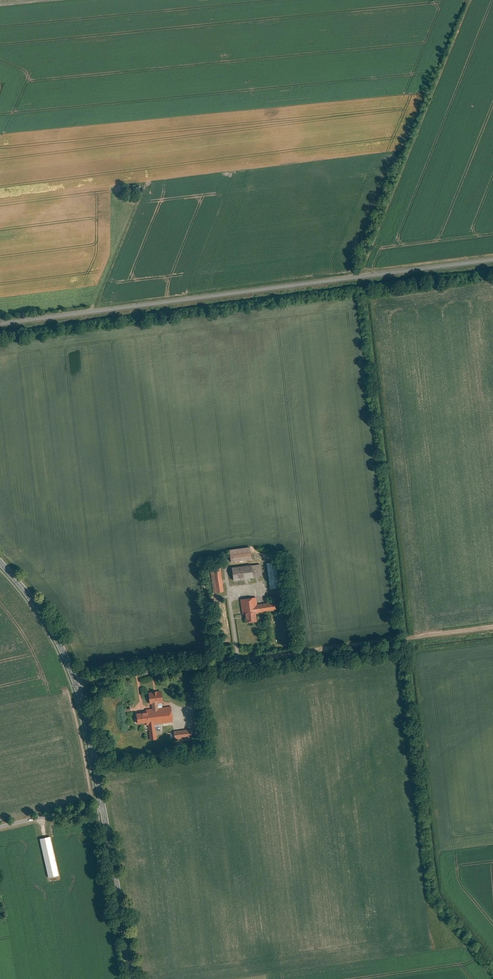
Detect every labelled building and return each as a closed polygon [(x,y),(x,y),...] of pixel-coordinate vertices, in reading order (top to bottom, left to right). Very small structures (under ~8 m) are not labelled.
[(224,549),(225,561),(247,558),(245,547),(224,549)] [(262,562),(265,589),(274,587),(271,561),(262,562)] [(226,567),(228,579),(258,575),(256,562),(226,567)] [(204,569),(207,592),(218,591),(216,567),(204,569)] [(243,615),(244,622),(255,621),(254,613),(274,610),(273,600),(256,603),(255,596),(238,598),(240,615),(243,615)] [(147,726),(148,739),(153,738),(152,723),(171,721),(169,708),(156,709),(156,703),(162,703),(160,691),(146,692),(147,705),(150,705),(150,709),(143,710),(143,711),(134,712),(135,725),(144,724),(144,726),(147,726)] [(170,737),(170,740),(187,739),(186,735),(192,735),(191,728),(164,730),(164,737),(170,737)] [(39,840),(48,879),(60,877),(50,837),(39,840)]
